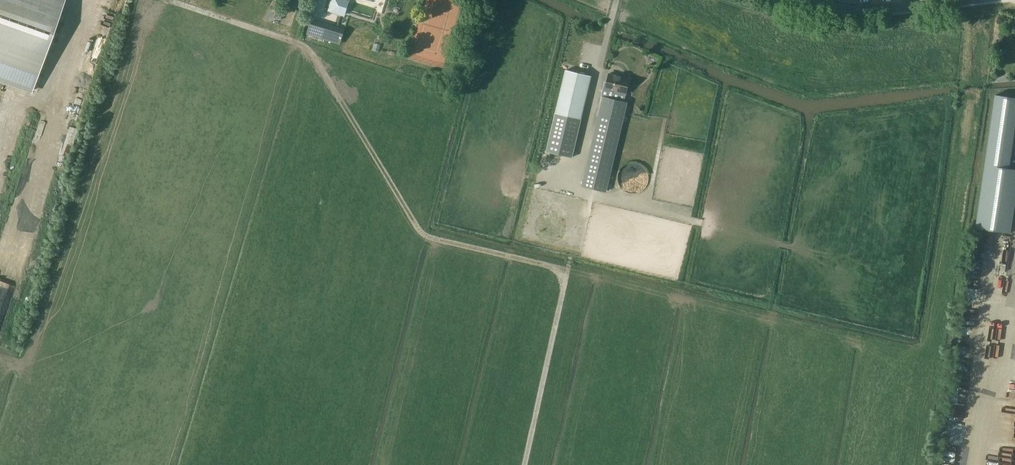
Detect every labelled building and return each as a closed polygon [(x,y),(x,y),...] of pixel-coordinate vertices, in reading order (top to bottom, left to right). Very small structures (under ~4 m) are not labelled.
[(33,94),(65,0),(0,0),(0,83),(33,94)] [(330,10),(344,14),(349,0),(348,0),(333,0),(330,10)] [(312,18),(307,34),(340,44),(345,29),(312,18)] [(566,71),(563,84),(547,151),(572,157),(592,77),(566,71)] [(591,116),(575,180),(604,187),(611,160),(620,122),(622,112),(623,107),(619,106),(620,100),(619,100),(621,93),(626,94),(630,79),(610,74),(606,87),(604,87),(602,96),(601,96),(596,117),(591,116)] [(1009,168),(1014,125),(1014,97),(995,95),(977,228),(1010,233),(1014,200),(1014,169),(1009,168)]
